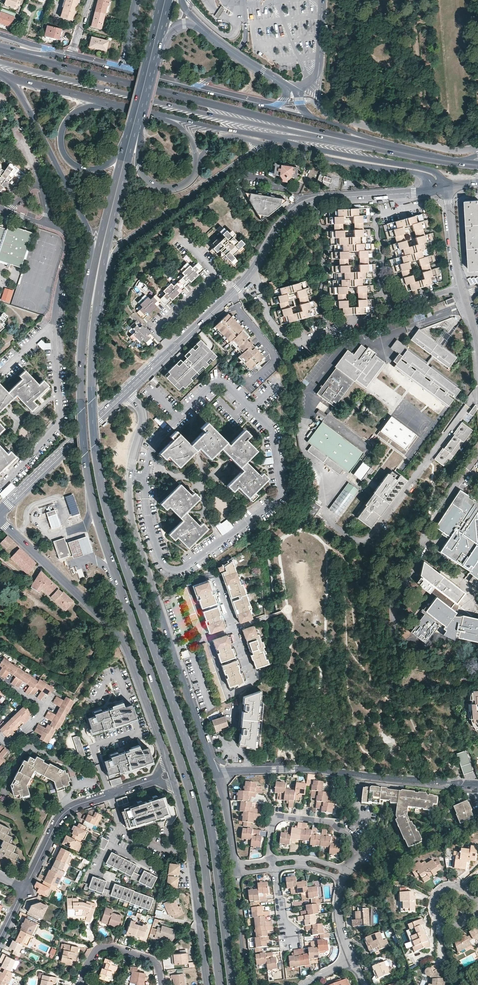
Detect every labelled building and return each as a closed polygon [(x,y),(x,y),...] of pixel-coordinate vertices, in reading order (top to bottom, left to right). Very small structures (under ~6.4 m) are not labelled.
[(16,4),(20,5),(22,0),(5,0),(6,0),(4,4),(15,8),(16,4)] [(78,0),(65,0),(64,0),(62,5),(64,5),(60,17),(71,21),(76,7),(78,0)] [(107,15),(108,10),(106,9),(106,6),(107,6),(109,0),(99,0),(98,3),(96,3),(96,5),(94,11),(104,14),(107,15)] [(225,9),(221,7),(218,12),(215,17),(218,20),(222,15),(225,9)] [(100,29),(104,14),(94,11),(92,20),(92,22),(94,22),(93,27),(100,29)] [(1,24),(11,27),(14,17),(0,12),(0,22),(2,22),(1,24)] [(60,35),(62,35),(63,30),(47,26),(44,36),(49,37),(59,40),(60,35)] [(105,51),(107,41),(92,37),(91,41),(89,47),(105,51)] [(287,165),(288,162),(283,161),(283,165),(279,164),(279,165),(275,165),(275,164),(274,164),(273,164),(272,164),(272,165),(272,166),(273,166),(273,167),(272,175),(277,176),(280,180),(285,181),(289,178),(289,177),(294,178),(296,170),(297,170),(297,169),(298,168),(297,167),(296,167),(295,167),(295,168),(291,167),(291,166),(287,165)] [(13,169),(8,166),(4,172),(0,169),(0,192),(2,194),(6,190),(0,186),(3,182),(5,180),(7,182),(11,177),(8,175),(13,169)] [(323,176),(319,175),(317,183),(328,187),(330,183),(332,178),(324,176),(323,176)] [(267,217),(286,200),(245,192),(258,215),(267,217)] [(465,201),(465,210),(466,219),(467,236),(469,259),(469,270),(477,269),(477,200),(471,201),(465,201)] [(335,281),(332,281),(332,288),(329,288),(329,295),(337,295),(337,301),(330,302),(330,309),(333,309),(334,316),(371,314),(370,307),(374,307),(373,300),(366,300),(365,293),(373,293),(373,286),(369,286),(369,279),(372,279),(372,272),(375,271),(375,264),(368,265),(367,258),(375,258),(375,251),(371,251),(370,244),(367,244),(367,237),(370,237),(370,230),(362,230),(362,223),(369,223),(369,216),(365,216),(365,209),(328,211),(329,218),(325,218),(326,225),(333,225),(333,231),(326,232),(326,239),(330,239),(330,246),(334,246),(334,253),(331,253),(331,260),(338,260),(338,266),(331,267),(332,274),(335,274),(335,281)] [(393,274),(400,272),(402,278),(395,280),(397,287),(400,286),(402,293),(412,290),(413,295),(418,294),(416,289),(438,283),(436,276),(439,275),(437,268),(430,270),(428,264),(435,262),(433,255),(430,256),(428,249),(432,248),(430,242),(433,241),(431,234),(424,235),(422,229),(429,227),(427,220),(424,221),(422,214),(386,225),(388,231),(385,232),(387,239),(394,237),(396,244),(389,246),(391,253),(394,252),(396,258),(393,259),(394,266),(391,267),(393,274)] [(32,233),(20,229),(8,225),(7,229),(0,227),(0,261),(21,268),(32,233)] [(214,246),(209,251),(213,255),(218,250),(224,256),(221,258),(227,265),(230,262),(235,267),(239,263),(232,256),(237,251),(239,253),(244,249),(241,246),(244,244),(240,240),(237,242),(232,237),(235,235),(231,230),(228,233),(220,225),(216,229),(224,237),(219,242),(216,240),(212,244),(214,246)] [(187,263),(183,266),(194,278),(204,269),(197,263),(192,268),(187,263)] [(184,276),(179,281),(185,287),(194,278),(183,266),(179,270),(184,276)] [(271,291),(279,289),(277,280),(269,283),(271,291)] [(168,281),(164,285),(175,296),(185,287),(179,281),(173,286),(168,281)] [(278,304),(280,310),(273,312),(275,319),(278,318),(280,324),(316,315),(314,308),(318,307),(316,300),(308,302),(306,296),(314,294),(312,287),(308,288),(306,281),(279,289),(271,291),(273,297),(269,298),(271,305),(278,304)] [(175,296),(164,285),(160,288),(165,294),(160,299),(162,301),(166,305),(175,296)] [(13,290),(5,288),(1,300),(9,302),(13,290)] [(145,294),(141,298),(152,310),(162,301),(160,299),(155,294),(154,296),(150,300),(146,296),(145,294)] [(152,310),(141,298),(137,302),(142,307),(136,313),(137,313),(143,319),(152,310)] [(225,316),(214,327),(240,354),(237,357),(250,370),(263,357),(251,344),(252,344),(252,343),(252,342),(251,342),(251,341),(250,341),(249,341),(248,341),(247,340),(246,339),(248,336),(242,330),(243,329),(231,317),(228,320),(225,316)] [(130,337),(133,341),(145,329),(136,320),(130,326),(135,332),(130,337)] [(153,339),(154,338),(145,329),(133,341),(137,345),(143,339),(149,346),(152,343),(155,346),(157,343),(153,339)] [(456,357),(418,330),(412,339),(417,343),(416,345),(448,368),(456,357)] [(170,374),(166,378),(178,390),(182,386),(184,388),(192,380),(190,378),(202,366),(204,368),(208,365),(206,362),(210,358),(212,361),(216,356),(200,340),(196,344),(198,347),(194,350),(192,348),(188,352),(190,354),(178,366),(176,364),(168,372),(170,374)] [(459,385),(396,340),(390,348),(455,396),(459,390),(457,388),(459,385)] [(367,350),(360,345),(354,353),(348,348),(335,366),(365,388),(385,362),(374,354),(377,352),(370,347),(367,350)] [(190,354),(188,352),(184,356),(185,357),(182,359),(181,361),(180,360),(176,364),(178,366),(190,354)] [(453,399),(400,360),(395,367),(448,406),(453,399)] [(190,378),(192,380),(204,368),(202,366),(190,378)] [(353,381),(336,368),(317,394),(333,407),(353,381)] [(16,395),(31,411),(37,406),(32,401),(48,386),(43,380),(38,384),(25,370),(19,376),(22,379),(8,392),(0,385),(0,411),(16,395)] [(154,377),(150,381),(155,385),(159,382),(154,377)] [(349,473),(369,446),(328,414),(327,415),(319,409),(316,413),(324,419),(319,425),(312,435),(307,442),(312,445),(344,469),(349,473)] [(163,428),(166,424),(157,416),(154,420),(163,428)] [(415,433),(390,416),(379,430),(405,448),(415,433)] [(472,429),(461,421),(434,459),(442,464),(446,458),(450,461),(472,429)] [(172,439),(158,453),(164,459),(167,456),(178,467),(198,448),(208,458),(219,448),(241,470),(226,485),(232,491),(236,487),(250,500),(256,495),(253,492),(267,478),(261,472),(258,475),(245,461),(256,451),(245,440),(249,435),(243,429),(228,445),(206,422),(200,428),(203,431),(189,445),(175,431),(169,436),(172,439)] [(344,469),(312,445),(308,450),(340,475),(344,469)] [(15,456),(9,451),(6,454),(0,447),(0,470),(15,456)] [(362,462),(359,467),(362,469),(357,477),(361,480),(366,472),(365,472),(369,467),(362,462)] [(362,469),(359,467),(353,474),(357,477),(362,469)] [(396,478),(389,473),(358,514),(371,525),(406,478),(399,474),(396,478)] [(162,478),(158,482),(163,488),(168,483),(162,478)] [(0,494),(0,495),(3,498),(15,487),(11,483),(0,494)] [(358,490),(348,483),(329,509),(338,516),(358,490)] [(179,484),(159,503),(165,509),(168,506),(182,520),(168,534),(173,540),(176,537),(187,548),(207,528),(201,522),(198,525),(185,512),(198,498),(193,492),(190,495),(179,484)] [(477,544),(474,521),(477,520),(477,513),(477,511),(477,502),(459,490),(435,527),(440,531),(439,533),(448,539),(439,552),(469,571),(473,566),(477,569),(477,545),(477,544)] [(73,495),(65,497),(72,516),(80,513),(73,495)] [(310,498),(304,511),(319,522),(322,517),(317,513),(321,507),(313,501),(310,498)] [(55,510),(46,513),(51,529),(60,526),(55,510)] [(228,518),(216,525),(222,535),(234,528),(228,518)] [(7,535),(3,539),(0,542),(0,543),(6,549),(12,555),(10,557),(28,574),(36,563),(11,540),(7,535)] [(93,552),(88,536),(78,539),(68,542),(74,558),(83,555),(93,552)] [(64,538),(54,542),(59,559),(70,556),(64,538)] [(465,591),(438,570),(438,571),(421,558),(418,575),(423,578),(418,584),(430,593),(431,592),(435,587),(456,603),(465,591)] [(231,561),(228,563),(223,566),(224,571),(222,572),(226,584),(230,583),(232,587),(227,589),(230,598),(239,595),(240,598),(231,601),(234,610),(239,609),(240,613),(236,614),(239,623),(251,619),(250,615),(248,610),(250,610),(248,606),(247,600),(245,596),(244,593),(242,588),(241,584),(239,580),(238,580),(236,576),(233,566),(231,561)] [(45,576),(40,571),(30,586),(39,591),(41,588),(65,610),(73,601),(62,591),(61,592),(57,588),(58,587),(50,580),(45,576)] [(193,586),(196,595),(200,593),(202,597),(197,599),(200,607),(205,606),(210,604),(216,602),(213,594),(211,594),(210,590),(211,589),(208,581),(193,586)] [(186,586),(179,589),(196,638),(203,635),(186,586)] [(459,605),(456,603),(435,587),(431,592),(435,595),(456,611),(457,612),(459,605)] [(462,614),(460,615),(458,615),(456,615),(454,615),(456,611),(435,595),(423,611),(426,613),(412,631),(427,643),(437,630),(443,633),(443,634),(454,639),(455,634),(458,635),(457,636),(477,641),(477,617),(462,614)] [(217,606),(212,608),(207,609),(201,611),(205,620),(209,619),(211,623),(206,624),(209,633),(225,628),(222,619),(220,619),(219,615),(220,615),(217,606)] [(255,635),(254,630),(252,626),(241,630),(244,639),(249,638),(250,642),(245,643),(249,652),(257,649),(258,652),(249,655),(251,661),(251,660),(264,655),(263,650),(262,647),(260,643),(259,639),(257,635),(255,635)] [(211,640),(215,649),(220,648),(221,652),(216,653),(219,662),(224,660),(229,659),(235,656),(232,648),(231,648),(229,644),(230,644),(227,635),(211,640)] [(188,650),(181,652),(183,658),(190,656),(188,650)] [(267,664),(264,655),(251,660),(252,660),(254,664),(253,664),(254,669),(267,664)] [(11,662),(4,658),(0,663),(0,666),(2,667),(3,668),(2,669),(1,669),(0,670),(0,676),(1,677),(11,662)] [(236,660),(230,662),(225,664),(220,665),(223,675),(228,673),(229,677),(225,678),(229,691),(243,681),(240,673),(239,673),(238,670),(239,669),(236,660)] [(9,673),(12,675),(17,667),(11,662),(1,677),(5,679),(8,674),(7,673),(8,672),(9,673)] [(17,667),(12,675),(15,677),(17,678),(16,679),(15,678),(11,683),(15,686),(24,671),(17,667)] [(23,682),(26,684),(31,676),(24,671),(15,686),(18,688),(22,683),(21,682),(22,681),(23,682)] [(25,693),(28,695),(30,693),(38,680),(31,676),(26,684),(29,686),(31,687),(30,688),(29,687),(25,693)] [(46,683),(39,679),(38,680),(30,693),(34,695),(37,690),(36,689),(37,688),(38,689),(41,691),(46,683)] [(53,688),(46,683),(41,691),(37,698),(40,700),(44,694),(43,693),(44,692),(45,693),(48,695),(50,692),(53,688)] [(260,691),(242,697),(242,704),(243,705),(243,712),(241,712),(240,727),(241,727),(241,734),(239,734),(238,746),(256,747),(256,722),(260,691)] [(477,691),(472,691),(472,697),(472,704),(469,704),(470,719),(473,719),(473,725),(477,728),(477,729),(477,691)] [(73,701),(66,696),(64,700),(63,702),(62,701),(62,699),(57,696),(55,700),(69,708),(73,701)] [(69,708),(55,700),(53,703),(59,706),(59,705),(61,706),(60,707),(58,711),(65,715),(69,708)] [(128,704),(124,706),(128,721),(129,722),(133,721),(137,719),(134,709),(133,710),(131,703),(128,704)] [(94,715),(87,717),(90,728),(92,731),(98,729),(103,728),(103,729),(113,725),(121,723),(128,721),(124,706),(123,704),(116,706),(108,709),(109,710),(106,711),(105,710),(104,710),(101,711),(94,713),(94,715)] [(32,713),(24,706),(18,712),(27,721),(30,718),(29,717),(28,717),(32,713)] [(65,715),(58,711),(56,715),(55,716),(53,716),(54,714),(48,711),(48,712),(46,714),(61,722),(65,715)] [(27,721),(18,712),(12,718),(19,725),(22,722),(23,722),(23,723),(24,723),(27,721)] [(61,722),(46,714),(45,717),(51,720),(51,719),(53,720),(52,721),(49,725),(55,729),(57,730),(61,722)] [(220,728),(227,725),(224,716),(212,720),(216,731),(221,730),(220,728)] [(19,725),(12,718),(6,724),(15,733),(18,730),(17,729),(16,728),(19,725)] [(6,724),(0,729),(0,730),(7,737),(10,734),(11,735),(12,736),(15,733),(6,724)] [(55,729),(49,725),(47,724),(45,728),(44,729),(43,729),(44,727),(38,724),(36,727),(51,736),(55,729)] [(51,736),(36,727),(34,731),(40,734),(41,733),(42,734),(42,735),(39,739),(47,743),(51,736)] [(79,735),(73,737),(79,757),(85,755),(79,735)] [(147,746),(140,749),(144,764),(145,765),(153,762),(150,752),(149,752),(147,746)] [(111,758),(103,760),(107,771),(108,774),(114,772),(119,771),(119,772),(130,768),(137,766),(144,764),(140,749),(139,747),(132,749),(125,752),(124,752),(125,753),(122,754),(121,753),(120,753),(118,754),(110,756),(111,758)] [(473,772),(466,751),(457,754),(463,775),(473,772)] [(33,761),(34,758),(29,756),(27,761),(23,759),(21,763),(23,764),(20,771),(18,770),(15,775),(17,776),(17,775),(18,776),(18,777),(19,778),(18,780),(15,779),(14,781),(12,782),(13,785),(11,786),(13,794),(14,794),(15,797),(22,795),(29,792),(27,786),(30,781),(27,780),(29,777),(31,778),(32,776),(30,775),(31,772),(33,773),(36,769),(38,767),(44,770),(51,773),(50,776),(54,778),(57,787),(64,784),(70,783),(69,779),(71,779),(68,771),(66,771),(65,768),(62,769),(58,767),(57,768),(57,767),(56,769),(55,768),(56,766),(49,762),(48,764),(45,762),(42,761),(43,759),(38,757),(37,760),(36,760),(35,762),(33,761)] [(120,777),(110,780),(112,786),(122,783),(120,777)] [(314,786),(313,788),(317,789),(320,789),(323,790),(324,784),(325,781),(315,780),(315,784),(314,783),(314,786)] [(255,792),(261,793),(261,788),(259,787),(255,787),(255,785),(256,782),(245,781),(244,791),(255,792)] [(285,787),(286,783),(276,782),(275,792),(278,792),(280,792),(280,795),(279,798),(284,799),(285,789),(285,787)] [(302,793),(306,794),(307,785),(307,784),(302,783),(297,782),(296,790),(295,798),(300,799),(300,795),(300,793),(302,793)] [(433,810),(437,811),(438,797),(434,796),(433,795),(430,794),(429,796),(427,796),(428,794),(426,792),(419,791),(418,794),(415,794),(415,791),(400,789),(399,791),(399,796),(392,795),(392,790),(392,788),(382,787),(381,789),(379,789),(380,787),(372,786),(371,787),(364,786),(362,801),(370,802),(370,800),(373,800),(373,802),(377,802),(377,800),(380,800),(381,799),(383,800),(387,800),(388,797),(391,798),(391,799),(394,799),(393,803),(398,804),(400,804),(400,807),(398,807),(397,808),(405,808),(405,805),(409,805),(408,807),(412,808),(416,808),(416,805),(418,806),(421,806),(421,809),(423,809),(423,807),(426,807),(426,809),(426,810),(430,810),(430,808),(433,808),(433,810)] [(289,806),(294,807),(295,798),(296,790),(291,790),(285,789),(284,799),(287,799),(289,800),(289,802),(289,806)] [(323,790),(320,789),(320,794),(319,794),(319,796),(318,799),(329,801),(330,790),(325,790),(323,790)] [(255,796),(255,792),(244,791),(238,790),(237,800),(239,800),(241,801),(249,802),(249,798),(249,796),(251,796),(255,796)] [(127,796),(116,799),(118,806),(129,802),(127,796)] [(163,815),(164,814),(169,813),(163,796),(157,798),(163,815)] [(129,806),(130,807),(128,808),(125,809),(122,810),(124,816),(127,826),(135,823),(135,824),(139,823),(163,815),(157,798),(157,797),(152,798),(141,802),(133,805),(129,806)] [(318,799),(318,806),(324,807),(323,810),(334,811),(335,801),(329,801),(318,799)] [(472,815),(473,815),(474,814),(472,810),(472,808),(469,801),(469,802),(467,802),(467,800),(456,805),(457,807),(455,808),(457,812),(459,811),(459,813),(460,815),(458,816),(460,820),(462,819),(463,822),(473,817),(472,815)] [(252,805),(252,802),(249,802),(241,801),(240,806),(240,811),(244,812),(257,813),(258,808),(254,808),(252,808),(252,805)] [(408,813),(408,807),(409,805),(405,805),(405,808),(397,808),(397,811),(404,812),(404,814),(407,814),(408,813)] [(95,825),(100,814),(98,813),(96,812),(95,810),(90,811),(89,814),(88,816),(86,816),(85,815),(83,819),(95,825)] [(410,822),(407,814),(404,814),(404,812),(397,811),(397,815),(398,819),(399,823),(401,826),(399,827),(400,831),(402,830),(403,833),(401,833),(403,837),(405,836),(406,839),(405,840),(406,844),(409,843),(409,846),(419,842),(418,840),(420,839),(421,839),(419,832),(417,832),(416,830),(415,826),(413,826),(412,822),(410,822)] [(244,812),(243,822),(244,823),(251,823),(254,824),(254,820),(255,817),(257,818),(261,818),(261,814),(257,813),(244,812)] [(103,815),(100,814),(95,825),(98,826),(103,815)] [(163,815),(139,823),(140,825),(153,821),(164,817),(163,815)] [(297,838),(302,838),(304,822),(300,821),(299,821),(298,825),(298,827),(296,827),(293,827),(291,837),(297,838)] [(355,830),(359,824),(355,821),(350,827),(355,830)] [(302,838),(313,840),(314,829),(311,829),(308,828),(309,826),(309,822),(308,822),(304,822),(302,838)] [(2,839),(0,844),(0,845),(1,846),(1,847),(0,847),(0,852),(1,852),(3,851),(3,850),(5,851),(4,852),(3,854),(13,859),(15,858),(17,854),(17,853),(15,852),(11,851),(14,846),(14,845),(13,844),(9,842),(11,837),(12,836),(10,835),(6,834),(9,828),(0,823),(0,838),(2,839)] [(88,827),(79,823),(78,826),(76,825),(74,829),(72,833),(74,834),(83,838),(85,839),(89,831),(86,830),(88,827)] [(281,842),(291,843),(291,839),(291,837),(293,827),(288,826),(288,829),(287,832),(285,831),(282,831),(281,842)] [(313,840),(312,844),(322,845),(324,834),(321,834),(318,833),(319,831),(319,827),(314,827),(314,829),(313,840)] [(247,838),(252,839),(252,836),(253,833),(253,829),(251,828),(248,828),(248,829),(244,828),(242,838),(247,838)] [(324,834),(322,845),(327,845),(333,846),(334,835),(331,835),(329,835),(329,832),(329,829),(324,828),(324,834)] [(83,838),(74,834),(72,837),(69,835),(66,837),(64,837),(65,838),(66,841),(67,841),(69,843),(67,844),(68,846),(76,850),(81,849),(83,843),(81,842),(83,838)] [(252,841),(251,845),(261,846),(262,836),(260,836),(257,835),(257,836),(252,836),(252,839),(252,841)] [(338,836),(334,835),(333,846),(332,848),(332,852),(342,853),(343,843),(340,842),(338,842),(338,839),(338,836)] [(108,840),(102,837),(101,840),(99,843),(98,846),(103,849),(108,840)] [(469,858),(476,858),(477,846),(469,845),(469,846),(466,845),(466,848),(459,848),(458,851),(460,851),(460,855),(458,855),(456,854),(455,856),(455,863),(458,863),(458,865),(466,866),(467,861),(467,859),(469,860),(469,858)] [(71,851),(61,847),(60,850),(62,851),(60,854),(58,854),(56,858),(57,859),(65,863),(69,855),(71,851)] [(137,864),(111,851),(106,862),(131,875),(130,878),(138,881),(151,887),(157,876),(144,870),(141,875),(133,871),(137,864)] [(62,870),(66,863),(65,863),(57,859),(56,858),(54,862),(53,864),(53,865),(52,865),(50,870),(51,870),(56,872),(62,875),(63,875),(65,871),(62,870)] [(439,869),(438,867),(434,861),(432,859),(426,863),(425,861),(420,863),(416,866),(415,864),(409,867),(414,875),(417,873),(418,874),(419,873),(419,874),(421,877),(427,874),(430,872),(432,874),(436,871),(439,869)] [(177,874),(178,873),(179,866),(179,864),(171,863),(170,864),(167,883),(168,885),(175,886),(177,885),(178,878),(176,877),(177,874)] [(62,875),(56,872),(51,870),(46,881),(57,887),(62,875)] [(63,875),(62,875),(57,887),(60,888),(65,877),(63,875)] [(104,888),(106,881),(93,876),(90,884),(86,883),(84,889),(87,891),(88,888),(102,892),(101,895),(109,897),(110,895),(130,902),(149,909),(153,897),(134,890),(115,883),(112,891),(104,888)] [(297,885),(297,882),(296,876),(286,877),(287,887),(290,887),(293,887),(293,886),(297,885)] [(46,881),(44,880),(42,884),(36,881),(35,883),(34,885),(35,885),(39,887),(37,891),(49,897),(53,889),(55,891),(57,887),(46,881)] [(268,881),(258,883),(259,889),(259,892),(263,892),(266,892),(269,892),(268,881)] [(304,891),(309,891),(308,887),(308,885),(307,881),(297,882),(297,885),(298,888),(298,893),(301,892),(304,892),(304,891)] [(309,894),(309,898),(312,898),(312,897),(314,896),(319,896),(318,886),(314,886),(308,887),(309,891),(309,894)] [(413,895),(413,890),(405,891),(405,886),(399,886),(399,891),(400,900),(402,900),(402,908),(409,907),(409,910),(414,910),(414,903),(415,903),(415,895),(413,895)] [(259,892),(259,889),(249,890),(250,899),(254,899),(254,900),(257,900),(260,899),(259,895),(259,892)] [(79,915),(78,911),(78,908),(81,908),(83,909),(83,911),(82,914),(87,916),(85,920),(88,921),(90,922),(96,903),(86,900),(85,903),(82,902),(78,902),(78,898),(67,898),(68,915),(79,915)] [(180,911),(178,906),(174,898),(163,903),(169,916),(172,915),(172,916),(173,918),(184,913),(182,910),(180,911)] [(402,908),(402,900),(400,900),(400,910),(409,910),(409,907),(402,908)] [(48,906),(40,902),(39,906),(35,907),(31,905),(30,908),(28,911),(42,918),(48,906)] [(302,915),(316,913),(319,913),(318,908),(318,903),(313,904),(307,904),(307,907),(308,909),(305,910),(302,910),(302,915)] [(253,912),(253,916),(255,916),(266,915),(270,914),(270,910),(266,910),(264,911),(263,908),(263,905),(258,906),(252,906),(253,912)] [(106,907),(102,919),(109,922),(108,924),(111,925),(118,927),(121,915),(112,912),(113,909),(106,907)] [(358,920),(356,920),(353,920),(353,926),(369,925),(369,909),(363,909),(363,911),(358,911),(358,918),(359,918),(360,920),(358,920)] [(156,910),(154,917),(163,919),(164,912),(156,910)] [(306,922),(306,924),(317,923),(316,913),(302,915),(298,915),(299,920),(303,919),(305,919),(306,922)] [(256,922),(256,926),(273,924),(273,920),(269,920),(266,920),(266,918),(266,915),(255,916),(256,922)] [(21,926),(20,929),(31,935),(37,923),(25,918),(23,922),(24,923),(23,926),(21,926)] [(430,947),(426,935),(424,935),(421,925),(422,925),(424,924),(421,919),(408,924),(410,930),(415,928),(417,934),(411,936),(415,946),(413,947),(415,951),(424,948),(424,949),(430,947)] [(135,921),(131,920),(129,926),(128,926),(125,935),(129,936),(130,934),(135,935),(139,937),(139,939),(143,940),(145,931),(147,925),(143,924),(142,926),(134,923),(135,921)] [(313,931),(313,934),(320,933),(324,933),(323,927),(323,922),(317,923),(306,924),(307,929),(310,929),(312,929),(313,931)] [(273,924),(256,926),(257,936),(268,935),(268,931),(268,929),(270,929),(274,929),(273,924)] [(158,927),(157,928),(155,935),(154,937),(156,938),(158,938),(159,936),(171,940),(173,940),(176,929),(162,925),(161,928),(158,927)] [(477,928),(469,932),(471,935),(467,937),(466,935),(455,939),(459,953),(466,949),(464,947),(470,944),(471,946),(472,946),(475,947),(476,945),(477,945),(477,930),(477,928)] [(31,935),(20,929),(16,936),(14,940),(22,944),(26,946),(31,935)] [(375,948),(376,951),(389,945),(386,939),(383,940),(380,932),(366,937),(368,941),(370,946),(371,945),(373,949),(375,948)] [(256,941),(257,947),(262,946),(267,946),(267,942),(267,940),(270,940),(273,940),(273,935),(268,935),(257,936),(256,937),(256,941)] [(22,944),(14,940),(12,939),(10,944),(8,947),(14,950),(12,953),(19,957),(21,953),(18,951),(22,944)] [(321,939),(317,940),(318,944),(318,947),(318,950),(325,949),(329,949),(328,939),(323,940),(323,939),(321,939)] [(74,952),(77,952),(78,950),(78,947),(64,944),(61,961),(65,962),(65,963),(71,964),(72,960),(73,960),(74,952)] [(311,947),(308,947),(309,954),(310,958),(315,957),(319,957),(319,952),(318,950),(318,947),(314,947),(311,947)] [(290,966),(300,965),(298,948),(294,949),(293,949),(294,952),(294,955),(292,956),(289,956),(290,966)] [(298,948),(300,965),(305,965),(310,964),(310,960),(310,958),(309,954),(305,954),(303,954),(303,952),(303,948),(302,948),(298,948)] [(186,952),(173,953),(174,958),(174,964),(187,963),(186,952)] [(266,956),(266,952),(263,953),(260,953),(260,954),(256,954),(257,964),(267,963),(266,959),(266,956)] [(1,967),(10,971),(16,960),(16,959),(3,953),(1,958),(0,960),(0,962),(3,963),(1,967)] [(103,962),(104,962),(106,963),(104,968),(102,968),(102,967),(99,978),(108,981),(111,973),(115,975),(117,966),(117,965),(111,964),(113,960),(105,957),(103,962)] [(267,963),(267,969),(278,968),(277,957),(273,958),(271,958),(271,959),(266,959),(267,963)] [(386,967),(384,962),(373,966),(374,970),(376,970),(377,973),(372,979),(375,984),(380,983),(378,978),(390,973),(388,966),(386,967)] [(0,971),(3,972),(1,975),(0,975),(0,980),(2,981),(9,984),(12,977),(12,976),(11,976),(13,972),(10,971),(1,967),(0,966),(0,967),(0,971)] [(144,973),(137,971),(138,967),(131,966),(130,970),(132,970),(130,982),(136,983),(136,984),(144,984),(145,979),(143,979),(144,973)] [(445,979),(438,967),(432,970),(432,971),(429,971),(426,975),(427,977),(428,979),(431,980),(433,979),(434,981),(434,982),(433,984),(443,984),(444,983),(444,982),(443,979),(445,979)] [(171,975),(172,979),(173,978),(174,983),(174,984),(185,984),(183,973),(171,975)] [(41,979),(40,984),(52,984),(52,983),(52,981),(56,982),(56,977),(47,975),(46,980),(41,979)]
